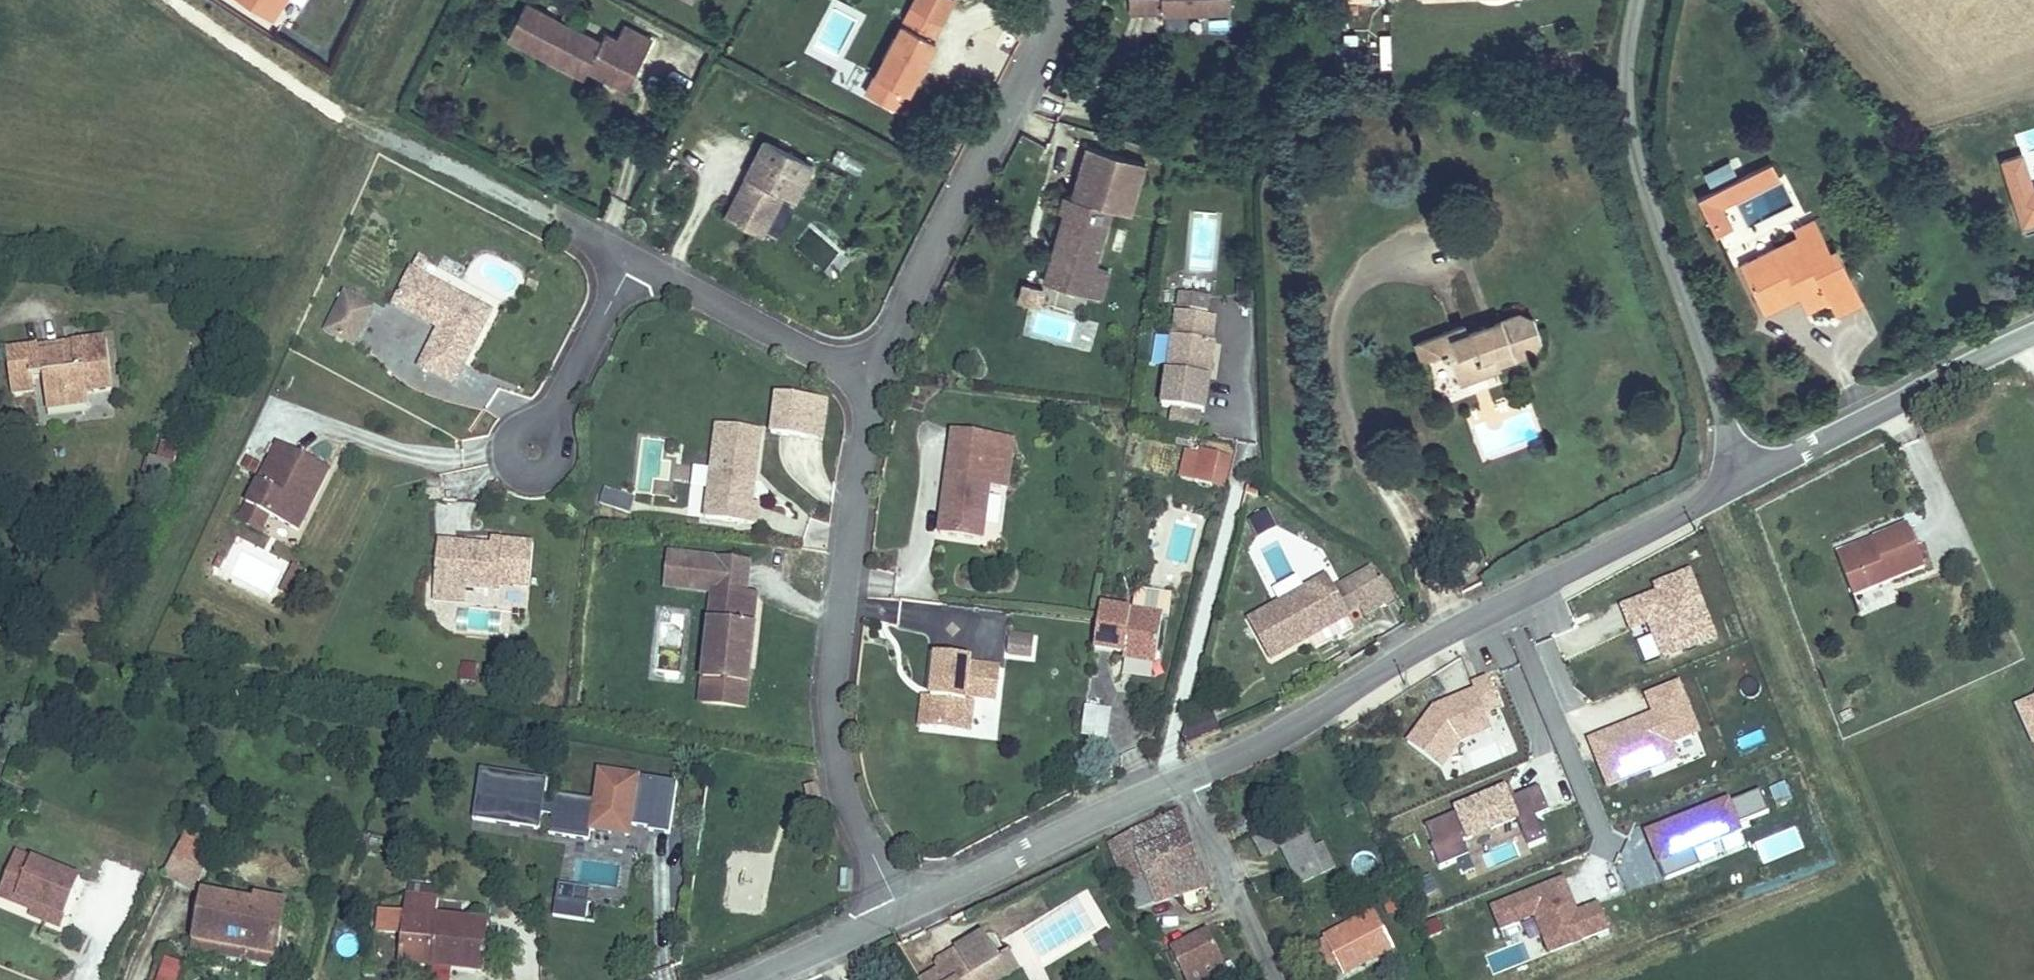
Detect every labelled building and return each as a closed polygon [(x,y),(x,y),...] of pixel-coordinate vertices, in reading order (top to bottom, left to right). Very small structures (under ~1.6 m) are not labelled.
[(276,15),(286,0),(253,0),(276,15)] [(593,65),(616,76),(623,62),(639,70),(657,34),(628,19),(621,34),(610,29),(606,37),(532,0),(530,0),(511,34),(554,55),(558,47),(593,65)] [(910,81),(936,28),(932,26),(941,8),(925,0),(909,0),(877,65),(906,80),(910,81)] [(1222,0),(1122,0),(1122,17),(1223,15),(1222,0)] [(593,65),(558,47),(554,55),(589,73),(593,65)] [(623,62),(616,76),(631,84),(639,70),(623,62)] [(877,65),(868,83),(897,98),(906,80),(877,65)] [(1067,204),(1048,273),(1103,288),(1111,262),(1097,258),(1113,198),(1134,204),(1149,151),(1090,135),(1075,188),(1067,186),(1062,202),(1067,204)] [(764,143),(731,222),(768,237),(786,193),(798,198),(813,163),(764,143)] [(2024,154),(2004,160),(2027,232),(2033,230),(2033,186),(2024,154)] [(1781,179),(1773,163),(1699,199),(1715,236),(1732,228),(1724,209),(1781,179)] [(1801,235),(1742,264),(1758,300),(1796,283),(1802,297),(1808,310),(1830,300),(1801,235)] [(445,325),(426,363),(459,380),(497,308),(417,268),(400,301),(445,325)] [(1022,281),(1019,300),(1041,304),(1043,285),(1022,281)] [(1796,283),(1758,300),(1764,315),(1802,297),(1796,283)] [(359,340),(377,305),(351,291),(332,327),(342,332),(340,336),(347,339),(349,335),(359,340)] [(1185,312),(1187,296),(1171,295),(1170,309),(1185,312)] [(1187,296),(1185,312),(1202,314),(1204,298),(1187,296)] [(1466,329),(1415,350),(1421,365),(1446,355),(1457,386),(1501,370),(1502,362),(1535,350),(1533,342),(1544,338),(1536,315),(1524,319),(1521,312),(1493,322),(1497,331),(1489,333),(1487,327),(1469,334),(1466,329)] [(1211,323),(1168,316),(1155,409),(1200,414),(1211,323)] [(100,349),(0,366),(8,406),(28,404),(26,390),(37,389),(40,410),(63,405),(65,420),(85,417),(84,403),(107,400),(100,349)] [(767,425),(802,428),(806,388),(771,385),(767,425)] [(806,388),(802,428),(819,430),(823,390),(806,388)] [(63,405),(40,410),(42,425),(65,420),(63,405)] [(757,423),(713,418),(703,511),(754,516),(756,494),(749,494),(757,423)] [(953,430),(950,449),(1010,458),(1013,440),(953,430)] [(305,529),(337,469),(285,442),(253,502),(305,529)] [(937,533),(979,540),(987,486),(1005,489),(1010,458),(950,449),(937,533)] [(1215,493),(1224,463),(1205,457),(1197,487),(1215,493)] [(1236,468),(1224,463),(1215,493),(1229,496),(1236,468)] [(603,488),(600,504),(632,511),(635,495),(603,488)] [(1249,519),(1258,539),(1278,530),(1268,510),(1249,519)] [(1881,548),(1840,565),(1850,597),(1925,570),(1909,525),(1876,537),(1881,548)] [(1837,553),(1840,565),(1881,548),(1876,537),(1837,553)] [(540,584),(543,540),(513,538),(513,544),(500,543),(448,539),(446,572),(476,574),(475,585),(510,588),(510,582),(540,584)] [(681,582),(728,588),(732,556),(684,550),(681,582)] [(732,556),(728,588),(759,591),(763,559),(732,556)] [(294,599),(305,569),(292,564),(281,594),(294,599)] [(1718,641),(1699,571),(1622,592),(1640,662),(1718,641)] [(1380,584),(1354,595),(1367,628),(1397,616),(1390,594),(1385,596),(1380,584)] [(1333,587),(1258,620),(1277,660),(1351,628),(1333,587)] [(759,591),(728,588),(718,674),(728,675),(725,699),(760,703),(769,625),(767,625),(768,610),(757,609),(759,591)] [(770,592),(759,591),(757,609),(768,610),(770,592)] [(1129,613),(1097,609),(1091,649),(1122,654),(1122,663),(1159,668),(1165,618),(1168,597),(1137,593),(1131,597),(1129,613)] [(1006,659),(1033,659),(1034,632),(1007,632),(1006,659)] [(969,659),(935,656),(930,698),(927,729),(961,732),(964,701),(965,697),(996,701),(999,669),(968,666),(969,659)] [(461,662),(460,681),(477,682),(477,662),(461,662)] [(728,675),(718,674),(715,698),(725,699),(728,675)] [(1487,713),(1502,707),(1489,677),(1474,684),(1476,690),(1457,698),(1458,701),(1452,704),(1451,700),(1435,707),(1409,741),(1441,766),(1461,740),(1493,728),(1487,713)] [(1658,715),(1593,742),(1611,786),(1676,760),(1670,745),(1700,733),(1681,685),(1651,697),(1658,715)] [(927,729),(930,698),(922,697),(919,728),(927,729)] [(2033,742),(2033,699),(2018,707),(2033,742)] [(961,732),(969,733),(972,702),(964,701),(961,732)] [(1083,704),(1082,736),(1109,737),(1110,704),(1083,704)] [(1216,719),(1185,726),(1188,739),(1220,732),(1216,719)] [(589,833),(590,823),(630,829),(631,818),(649,820),(648,823),(670,826),(677,775),(599,764),(594,794),(555,788),(549,828),(589,833)] [(473,818),(542,826),(547,775),(478,768),(473,818)] [(1773,788),(1778,804),(1791,800),(1786,783),(1773,788)] [(806,788),(810,805),(819,803),(815,785),(806,788)] [(1511,786),(1506,788),(1510,799),(1516,797),(1511,786)] [(1510,799),(1506,788),(1456,808),(1458,812),(1425,825),(1433,845),(1430,846),(1439,868),(1469,856),(1463,842),(1517,819),(1529,848),(1546,841),(1536,817),(1550,812),(1540,787),(1516,797),(1510,799)] [(1730,802),(1684,820),(1686,824),(1677,828),(1675,823),(1647,834),(1666,883),(1701,869),(1695,852),(1742,834),(1740,827),(1770,815),(1762,794),(1732,805),(1730,802)] [(1205,883),(1181,809),(1110,842),(1138,907),(1205,883)] [(1300,817),(1252,839),(1261,860),(1282,851),(1297,882),(1332,866),(1322,844),(1313,847),(1300,817)] [(216,837),(193,828),(179,864),(205,873),(216,837)] [(30,907),(47,914),(49,908),(64,914),(78,879),(13,852),(4,874),(21,881),(13,901),(30,907)] [(4,874),(0,884),(0,895),(13,901),(21,881),(4,874)] [(408,874),(406,896),(437,898),(438,876),(408,874)] [(1563,880),(1492,907),(1501,929),(1535,916),(1550,954),(1609,931),(1599,906),(1577,914),(1563,880)] [(558,882),(556,917),(587,919),(590,884),(558,882)] [(257,896),(206,885),(196,943),(275,959),(288,895),(258,889),(257,896)] [(400,958),(483,966),(488,916),(436,911),(437,898),(406,896),(400,958)] [(47,914),(30,907),(28,913),(59,926),(64,914),(49,908),(47,914)] [(1376,913),(1327,938),(1343,974),(1392,950),(1376,913)] [(1228,925),(1172,946),(1187,979),(1213,979),(1246,967),(1228,925)] [(1102,953),(1118,945),(1110,928),(1093,937),(1102,953)] [(155,979),(179,979),(185,961),(164,954),(155,979)] [(976,970),(964,979),(986,979),(976,970)] [(929,979),(949,979),(939,971),(929,979)]
